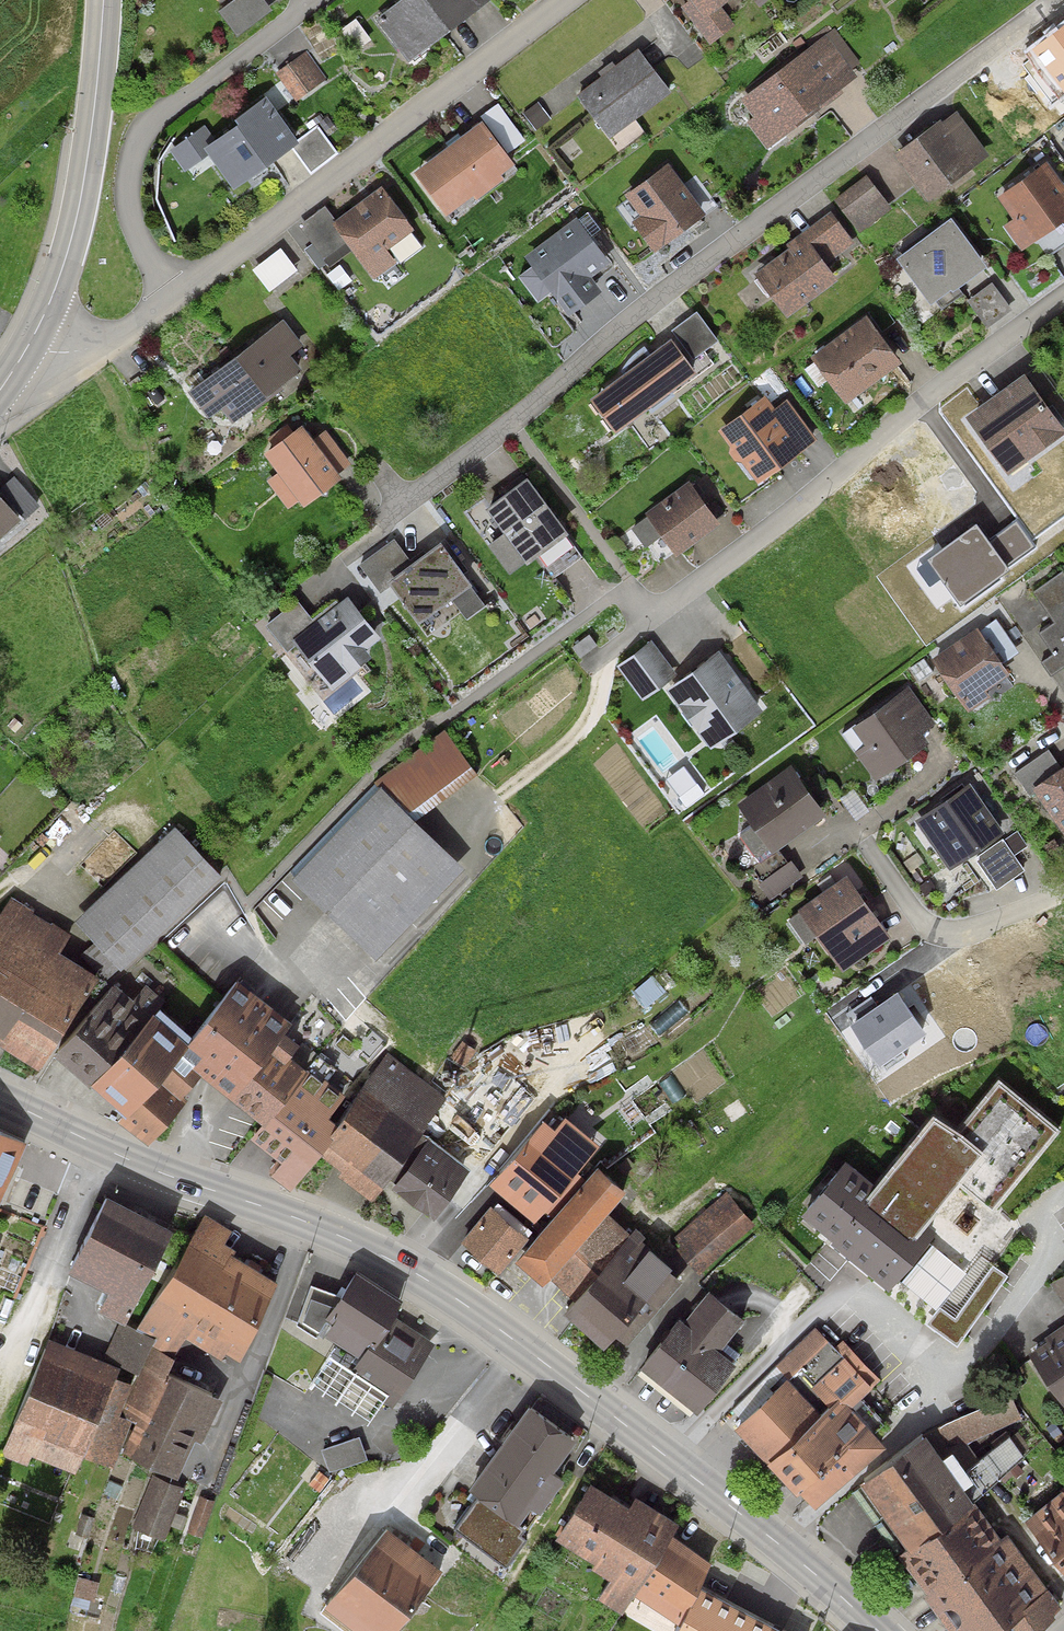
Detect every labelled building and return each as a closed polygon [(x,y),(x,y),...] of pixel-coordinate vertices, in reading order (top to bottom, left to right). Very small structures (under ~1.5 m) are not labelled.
[(385,17),(412,54),(483,0),(407,0),(385,17)] [(708,10),(722,0),(701,0),(708,10)] [(1038,52),(1063,86),(1063,33),(1038,52)] [(307,51),(277,73),(297,101),(328,79),(307,51)] [(838,85),(810,51),(748,101),(776,136),(838,85)] [(665,91),(637,55),(584,96),(612,132),(665,91)] [(218,145),(210,151),(234,183),(292,142),(268,109),(218,145)] [(218,145),(205,125),(170,149),(184,169),(210,151),(218,145)] [(940,126),(902,156),(932,196),(971,167),(940,126)] [(318,127),(292,147),(311,173),(338,153),(318,127)] [(508,165),(481,128),(421,173),(448,209),(508,165)] [(701,215),(668,170),(631,198),(646,217),(638,223),(657,248),(701,215)] [(1043,171),(1004,198),(1033,239),(1063,217),(1063,201),(1043,171)] [(894,209),(866,175),(835,201),(863,235),(894,209)] [(406,229),(381,194),(340,223),(375,271),(388,262),(378,249),(406,229)] [(984,266),(952,223),(903,260),(935,303),(984,266)] [(603,263),(574,224),(530,258),(570,311),(596,292),(584,277),(603,263)] [(788,309),(831,280),(806,244),(763,274),(788,309)] [(895,362),(865,323),(820,358),(849,396),(895,362)] [(234,414),(294,370),(271,337),(210,381),(234,414)] [(693,374),(671,344),(595,400),(617,430),(693,374)] [(1062,432),(1025,381),(975,418),(1011,468),(1062,432)] [(795,449),(763,406),(727,432),(760,476),(795,449)] [(336,478),(301,431),(269,455),(304,502),(336,478)] [(563,536),(527,484),(491,509),(527,561),(563,536)] [(715,525),(687,487),(652,513),(681,551),(715,525)] [(0,506),(0,533),(14,521),(0,506)] [(1035,546),(1016,520),(987,541),(1006,567),(1035,546)] [(976,526),(928,561),(960,605),(1008,570),(987,541),(976,526)] [(470,580),(439,540),(410,562),(394,541),(359,567),(379,592),(390,583),(418,620),(470,580)] [(1062,575),(1037,592),(1059,624),(1045,634),(1060,655),(1047,664),(1053,674),(1063,666),(1063,578),(1062,575)] [(373,636),(346,601),(317,624),(297,599),(266,623),(287,651),(298,642),(331,685),(366,658),(358,648),(373,636)] [(589,634),(572,646),(580,658),(597,645),(589,634)] [(1003,674),(978,638),(941,664),(965,700),(1003,674)] [(652,645),(623,665),(644,697),(673,675),(652,645)] [(757,711),(718,658),(675,690),(713,743),(757,711)] [(886,771),(924,745),(897,705),(859,731),(886,771)] [(372,789),(411,819),(477,773),(446,731),(377,778),(372,789)] [(704,793),(684,767),(666,781),(686,807),(704,793)] [(820,815),(791,773),(745,804),(774,846),(820,815)] [(1039,790),(1063,827),(1063,773),(1039,790)] [(411,819),(372,789),(289,872),(374,954),(458,865),(411,819)] [(998,834),(969,791),(925,821),(954,863),(998,834)] [(176,828),(75,922),(119,970),(221,876),(176,828)] [(883,938),(846,885),(808,912),(845,965),(883,938)] [(97,976),(57,950),(67,935),(11,899),(0,916),(0,1043),(38,1067),(97,976)] [(185,1044),(114,987),(58,1056),(127,1111),(120,1120),(150,1143),(185,1100),(181,1096),(201,1071),(212,1079),(264,1120),(250,1137),(282,1162),(272,1175),(289,1188),(320,1150),(342,1168),(338,1173),(367,1197),(445,1100),(387,1054),(351,1100),(291,1052),(299,1041),(285,1029),(291,1022),(260,997),(237,979),(185,1044)] [(926,1035),(897,994),(850,1027),(879,1068),(926,1035)] [(462,1040),(450,1056),(465,1068),(477,1053),(462,1040)] [(535,1216),(578,1162),(532,1125),(544,1110),(495,1071),(440,1139),(535,1216)] [(876,1183),(845,1158),(798,1217),(889,1291),(936,1233),(927,1226),(961,1184),(994,1211),(1059,1132),(999,1083),(958,1133),(933,1113),(876,1183)] [(11,1148),(0,1144),(0,1178),(11,1148)] [(463,1173),(427,1148),(398,1190),(434,1215),(463,1173)] [(630,1157),(618,1164),(623,1171),(634,1165),(630,1157)] [(625,1193),(599,1170),(516,1263),(542,1286),(548,1279),(606,1214),(625,1193)] [(726,1192),(669,1241),(699,1275),(756,1225),(726,1192)] [(163,1236),(107,1209),(75,1274),(113,1292),(104,1311),(122,1320),(163,1236)] [(524,1241),(490,1213),(465,1243),(499,1270),(524,1241)] [(568,1315),(614,1351),(678,1271),(642,1242),(645,1238),(636,1231),(632,1236),(606,1214),(548,1279),(577,1305),(568,1315)] [(232,1355),(270,1292),(196,1248),(148,1328),(175,1344),(185,1327),(232,1355)] [(928,1325),(957,1346),(1008,1276),(993,1266),(955,1319),(940,1308),(928,1325)] [(1050,1285),(1063,1305),(1063,1275),(1050,1285)] [(398,1307),(357,1281),(326,1330),(368,1357),(354,1380),(390,1403),(426,1347),(388,1322),(398,1307)] [(697,1409),(731,1369),(711,1353),(736,1323),(708,1300),(650,1370),(697,1409)] [(173,1353),(120,1327),(104,1360),(144,1379),(129,1411),(151,1421),(134,1457),(172,1476),(209,1401),(161,1378),(173,1353)] [(789,1391),(744,1431),(800,1493),(805,1488),(820,1504),(882,1449),(846,1409),(865,1391),(816,1337),(774,1375),(789,1391)] [(1035,1357),(1063,1401),(1063,1338),(1035,1357)] [(109,1377),(49,1353),(18,1427),(78,1452),(109,1377)] [(1010,1397),(929,1432),(939,1455),(1020,1419),(1010,1397)] [(569,1442),(531,1415),(475,1495),(513,1521),(569,1442)] [(359,1438),(322,1450),(329,1473),(367,1460),(359,1438)] [(931,1446),(865,1489),(959,1630),(1003,1630),(1012,1626),(1016,1630),(1040,1630),(1063,1608),(931,1446)] [(177,1493),(152,1484),(136,1526),(160,1536),(177,1493)] [(678,1620),(708,1569),(664,1545),(668,1536),(591,1492),(563,1542),(630,1580),(624,1589),(678,1620)] [(1033,1522),(1063,1559),(1063,1496),(1033,1522)] [(216,1503),(199,1497),(186,1535),(203,1540),(216,1503)] [(528,1535),(476,1499),(455,1530),(506,1566),(528,1535)] [(89,1539),(95,1520),(81,1516),(76,1535),(89,1539)] [(386,1543),(334,1607),(364,1630),(391,1630),(432,1580),(386,1543)] [(701,1591),(678,1630),(774,1630),(701,1591)]
